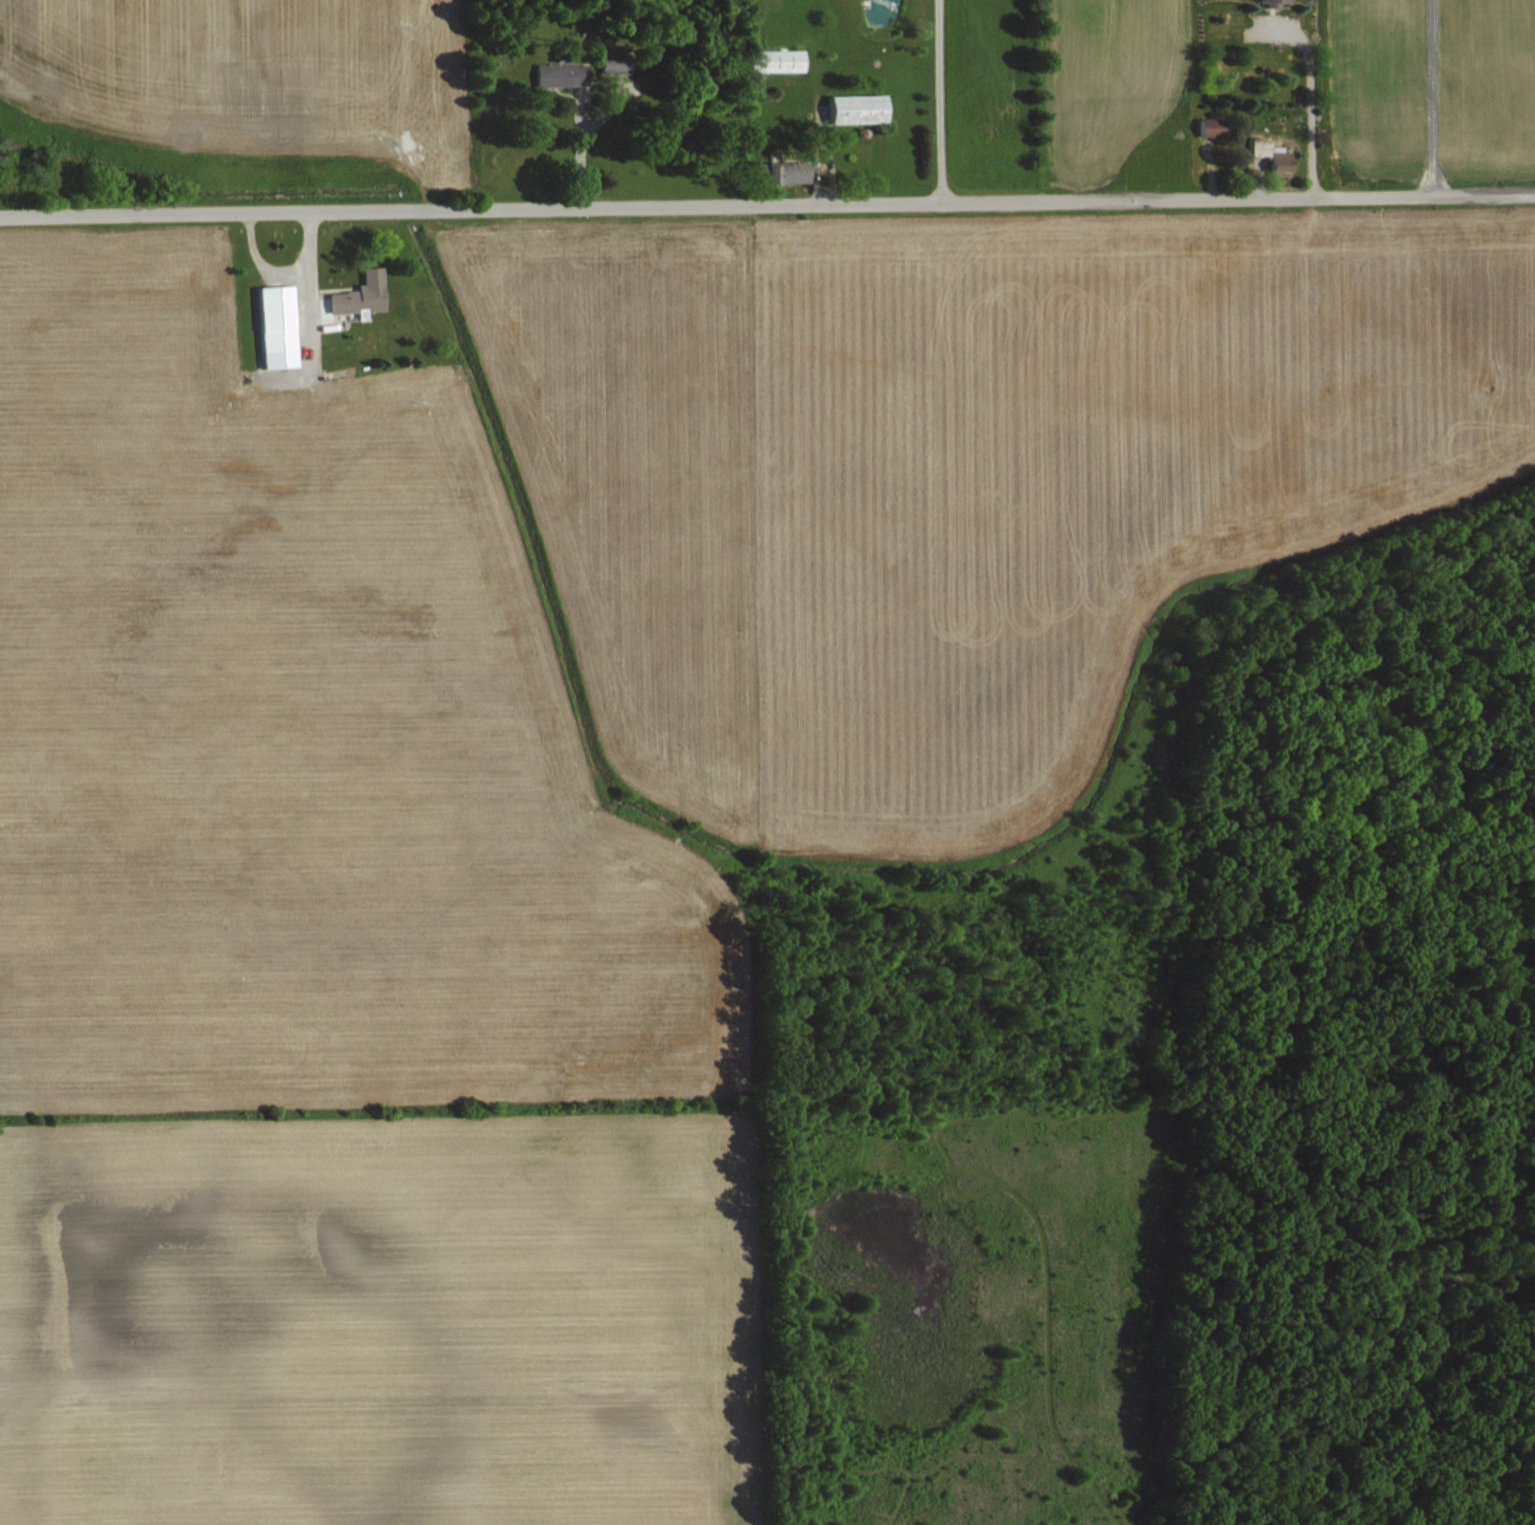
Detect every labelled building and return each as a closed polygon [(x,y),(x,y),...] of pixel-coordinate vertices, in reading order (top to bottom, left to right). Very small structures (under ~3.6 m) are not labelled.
[(806,71),(807,49),(765,49),(765,71),(806,71)] [(604,53),(604,73),(631,72),(631,52),(604,53)] [(589,84),(589,63),(536,64),(537,86),(589,84)] [(829,95),(829,123),(891,122),(890,94),(829,95)] [(1228,135),(1228,117),(1199,117),(1200,135),(1228,135)] [(1272,138),(1253,138),(1253,155),(1275,155),(1275,176),(1292,176),(1293,152),(1284,152),(1284,145),(1272,145),(1272,138)] [(811,161),(770,163),(771,183),(811,181),(811,161)] [(332,313),(359,311),(360,319),(368,319),(368,311),(387,310),(385,266),(364,267),(365,289),(331,290),(332,313)] [(264,352),(298,351),(296,284),(257,286),(257,311),(262,311),(264,352)]
